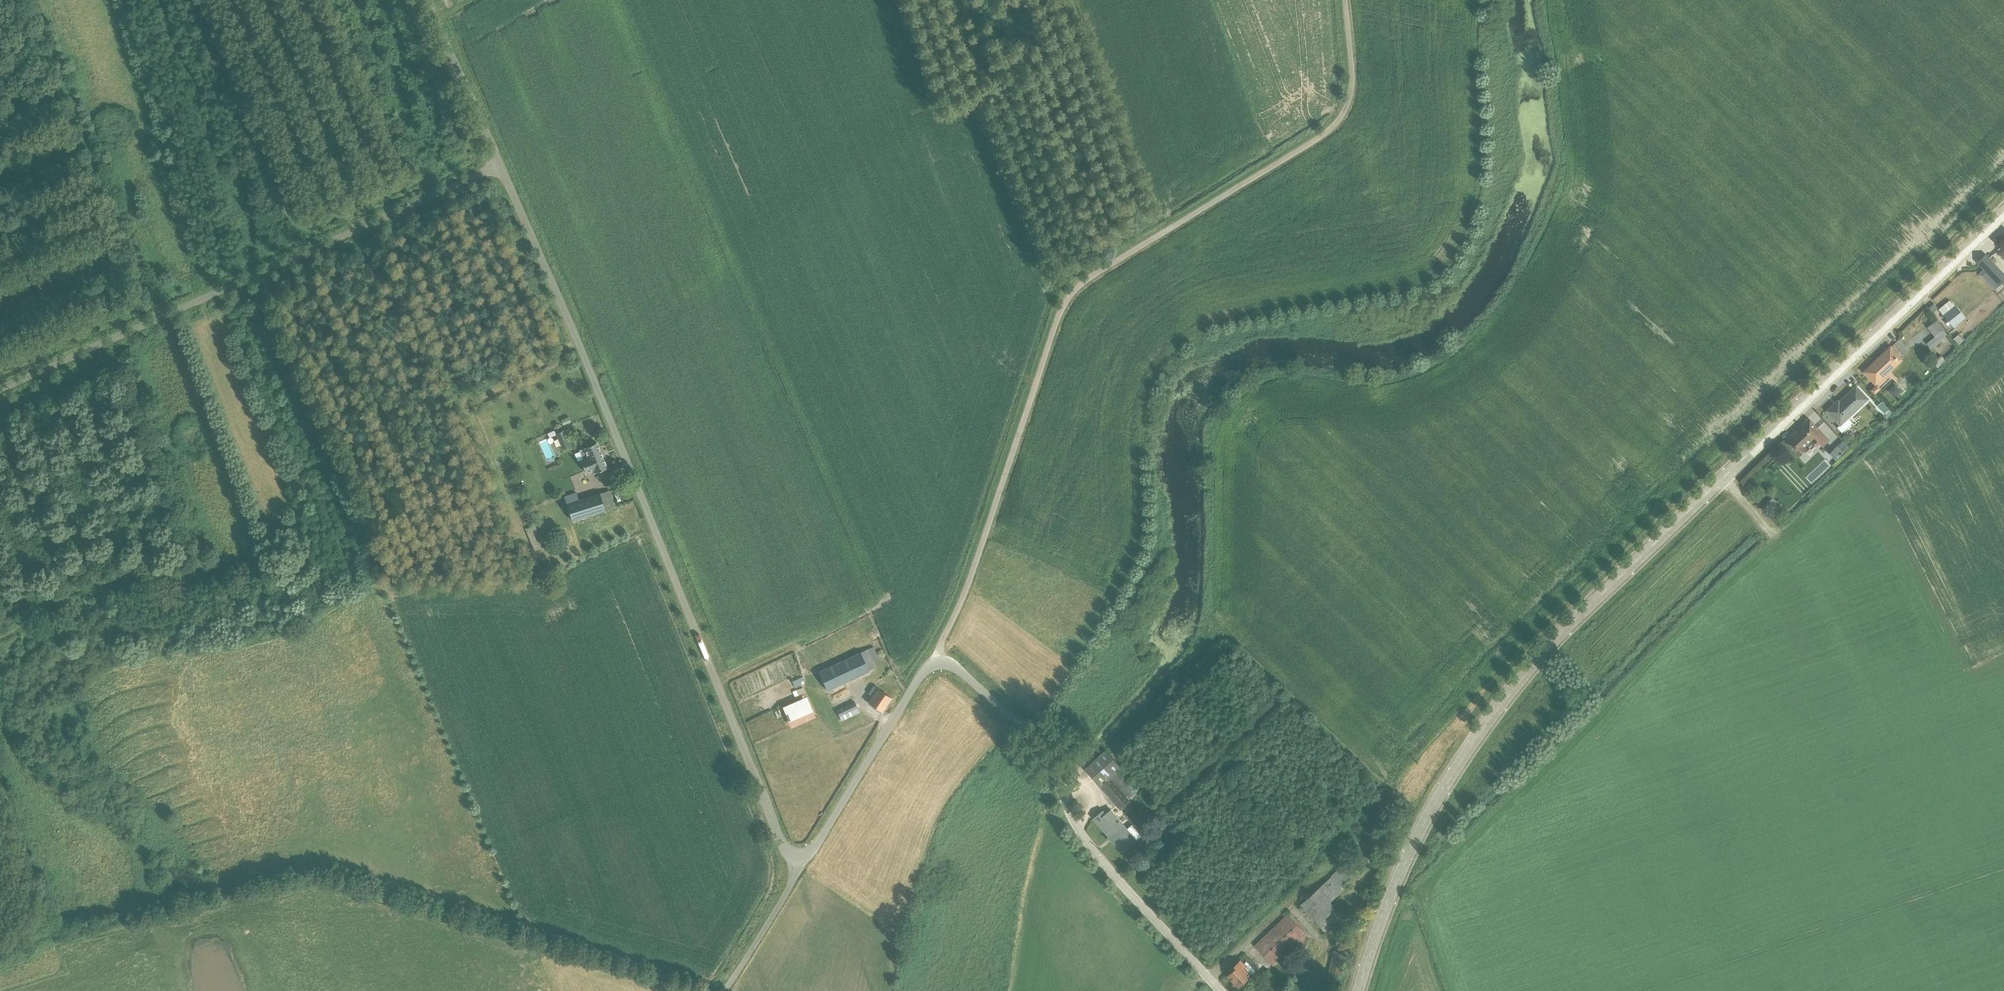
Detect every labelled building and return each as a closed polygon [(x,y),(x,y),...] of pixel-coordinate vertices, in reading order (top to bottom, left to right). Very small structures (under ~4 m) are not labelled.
[(1977,262),(1986,271),(1982,274),(1995,288),(2003,280),(2003,273),(1986,254),(1977,262)] [(1954,306),(1944,315),(1954,327),(1965,318),(1954,306)] [(1935,337),(1927,343),(1931,349),(1939,342),(1938,341),(1947,334),(1943,329),(1944,329),(1937,320),(1927,327),(1935,337)] [(1871,365),(1864,372),(1876,385),(1871,390),(1875,394),(1881,388),(1877,384),(1903,360),(1890,347),(1871,365)] [(1895,384),(1888,390),(1895,397),(1902,390),(1895,384)] [(1841,425),(1849,418),(1868,399),(1856,386),(1840,402),(1838,400),(1827,411),(1840,424),(1841,425)] [(1882,401),(1877,406),(1884,413),(1889,409),(1882,401)] [(1841,425),(1840,424),(1837,427),(1843,432),(1853,422),(1849,418),(1841,425)] [(1810,419),(1786,443),(1799,456),(1807,449),(1805,446),(1815,437),(1823,445),(1829,439),(1810,419)] [(556,434),(563,450),(572,446),(565,430),(556,434)] [(560,459),(549,435),(540,439),(551,463),(560,459)] [(1842,440),(1830,452),(1837,460),(1849,447),(1842,440)] [(583,460),(588,473),(595,469),(597,472),(609,467),(598,442),(586,448),(586,449),(581,451),(585,459),(583,460)] [(599,493),(567,503),(572,521),(605,511),(605,510),(614,507),(609,490),(599,493)] [(1771,496),(1767,502),(1773,505),(1777,499),(1771,496)] [(847,657),(818,671),(826,689),(868,670),(876,666),(874,663),(880,660),(870,639),(845,651),(847,657)] [(802,676),(793,681),(796,687),(805,683),(802,676)] [(891,697),(873,685),(868,693),(873,696),(868,702),(882,711),(891,697)] [(783,708),(793,728),(817,717),(808,697),(783,708)] [(836,709),(841,719),(859,711),(854,701),(836,709)] [(1102,786),(1118,771),(1122,767),(1106,750),(1086,768),(1102,786)] [(1118,771),(1102,786),(1122,809),(1139,794),(1137,792),(1131,785),(1118,771)] [(1131,785),(1137,792),(1140,789),(1134,782),(1131,785)] [(1104,810),(1095,818),(1110,837),(1122,852),(1142,835),(1133,824),(1128,828),(1112,809),(1107,813),(1104,810)] [(1441,828),(1436,833),(1443,841),(1448,836),(1441,828)] [(1332,876),(1341,885),(1356,870),(1346,861),(1331,875),(1332,876)] [(1319,888),(1331,902),(1345,889),(1341,885),(1332,876),(1319,888)] [(1331,902),(1319,888),(1300,905),(1318,924),(1330,913),(1336,908),(1337,907),(1331,902)] [(1330,913),(1318,924),(1325,933),(1343,916),(1336,908),(1330,913)] [(1288,913),(1254,945),(1274,966),(1307,933),(1288,913)] [(1332,957),(1345,961),(1347,954),(1334,951),(1332,957)] [(1345,961),(1332,957),(1329,971),(1341,974),(1345,961)] [(1232,971),(1228,975),(1235,983),(1234,984),(1239,989),(1253,975),(1252,974),(1256,970),(1247,961),(1245,963),(1242,959),(1231,969),(1232,971)] [(1268,970),(1261,977),(1270,986),(1277,979),(1268,970)]
